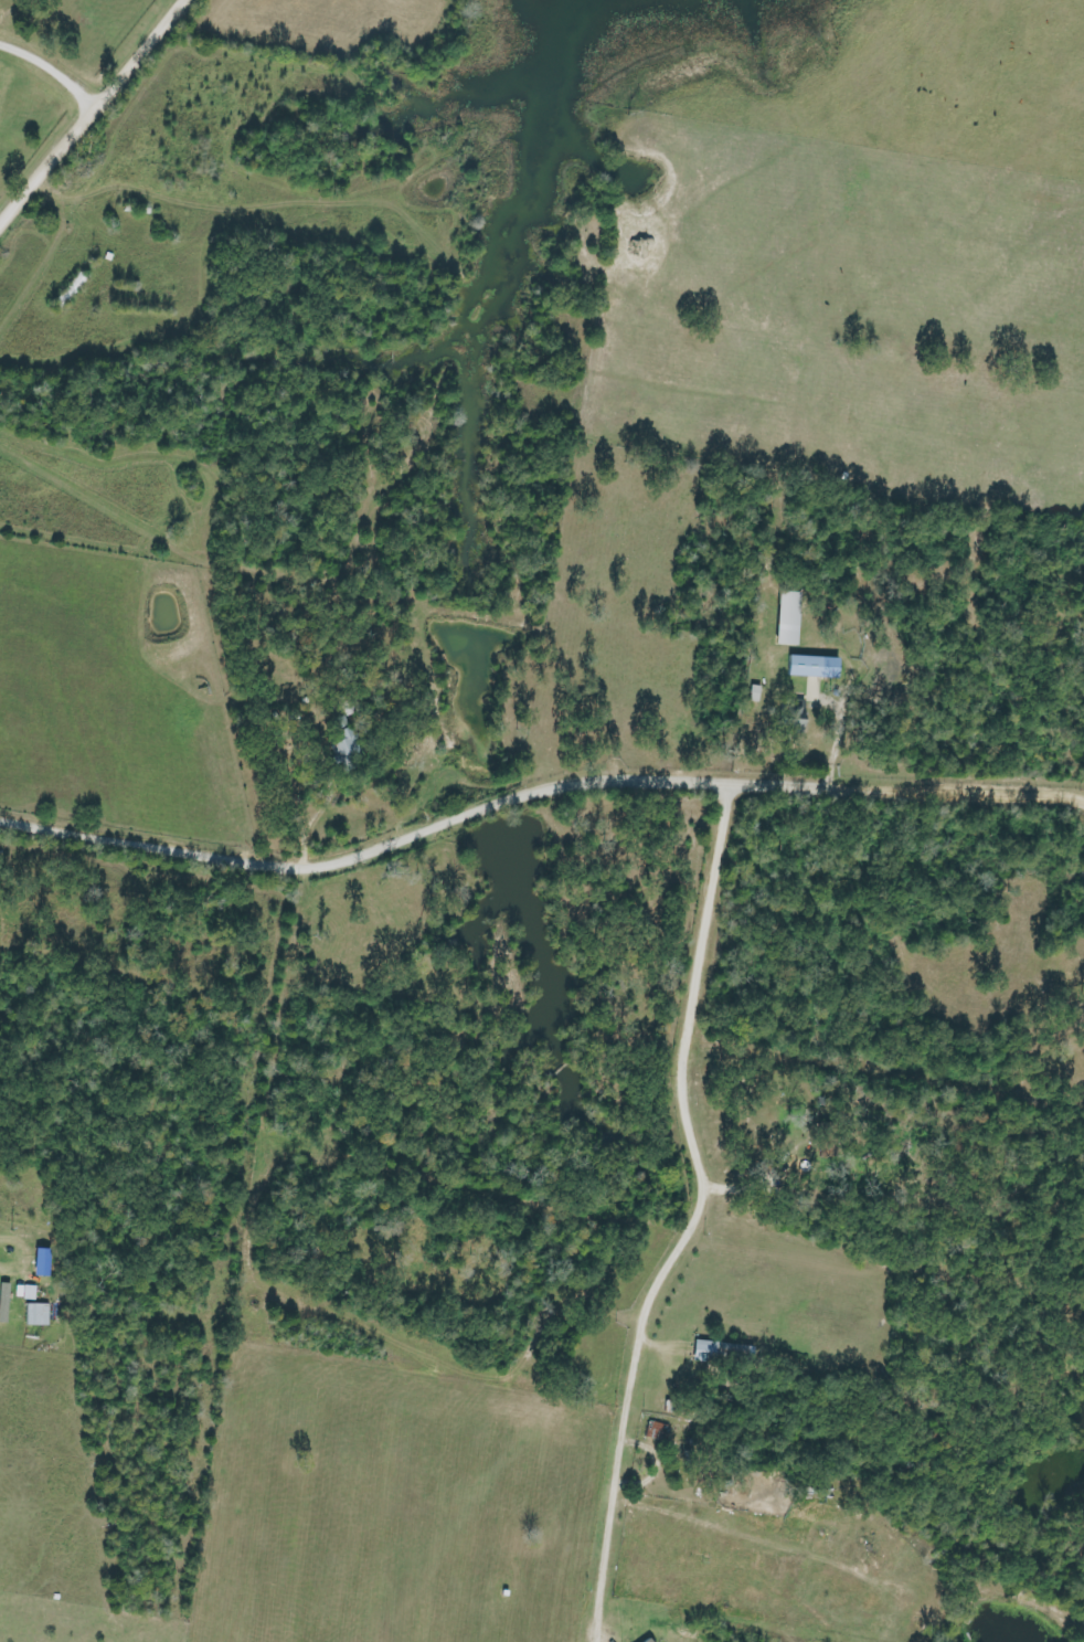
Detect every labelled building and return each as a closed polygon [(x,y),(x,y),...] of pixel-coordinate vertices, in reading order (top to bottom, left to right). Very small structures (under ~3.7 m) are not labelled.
[(776,645),(798,645),(800,592),(778,591),(776,645)] [(839,657),(788,655),(788,676),(838,678),(839,657)] [(778,732),(802,732),(803,706),(779,705),(778,732)] [(332,744),(338,759),(360,749),(349,724),(338,729),(343,739),(332,744)] [(34,1276),(49,1277),(50,1249),(35,1249),(34,1276)] [(35,1300),(36,1286),(24,1286),(24,1300),(35,1300)] [(27,1326),(49,1326),(49,1304),(27,1304),(27,1326)] [(752,1347),(695,1340),(693,1361),(713,1363),(714,1355),(751,1359),(752,1347)]
